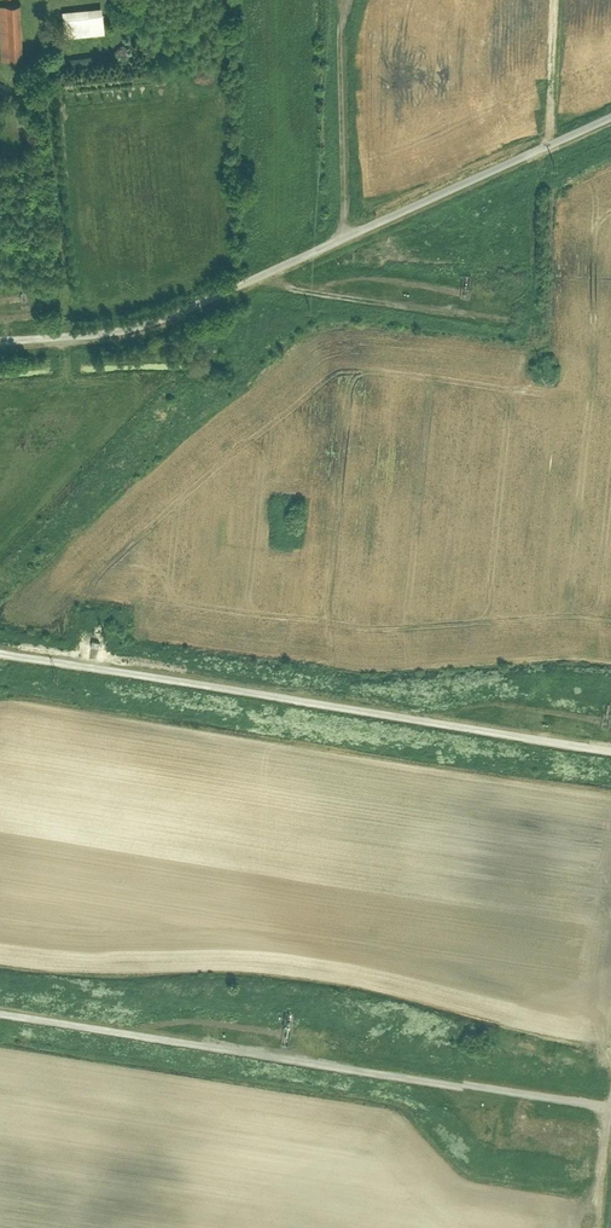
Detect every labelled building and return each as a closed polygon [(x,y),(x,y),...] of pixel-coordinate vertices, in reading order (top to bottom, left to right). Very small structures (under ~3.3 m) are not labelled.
[(18,4),(0,4),(0,60),(20,59),(18,4)] [(59,10),(61,37),(102,34),(100,7),(59,10)]
